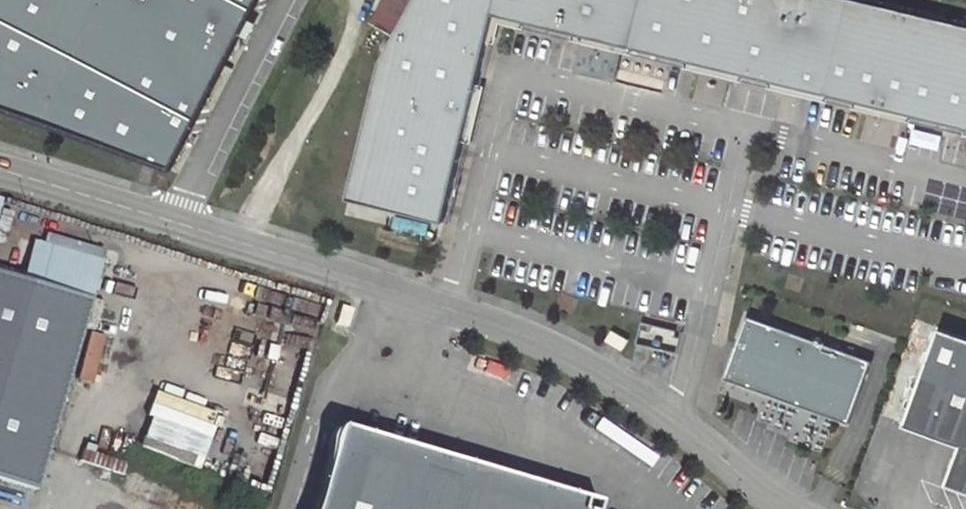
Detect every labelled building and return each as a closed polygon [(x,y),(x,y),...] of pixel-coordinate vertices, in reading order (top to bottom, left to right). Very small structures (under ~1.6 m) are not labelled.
[(174,169),(262,0),(0,0),(0,109),(174,169)] [(965,130),(965,28),(851,0),(417,0),(383,63),(349,200),(445,223),(496,15),(965,130)] [(0,272),(0,480),(36,490),(91,298),(0,272)] [(336,324),(346,328),(352,309),(342,306),(336,324)] [(725,381),(849,426),(872,363),(747,318),(725,381)] [(612,332),(606,341),(623,351),(628,342),(612,332)] [(938,332),(903,430),(960,450),(946,489),(965,496),(965,342),(938,332)] [(773,406),(765,430),(822,449),(830,424),(773,406)] [(592,508),(335,428),(311,508),(592,508)]
